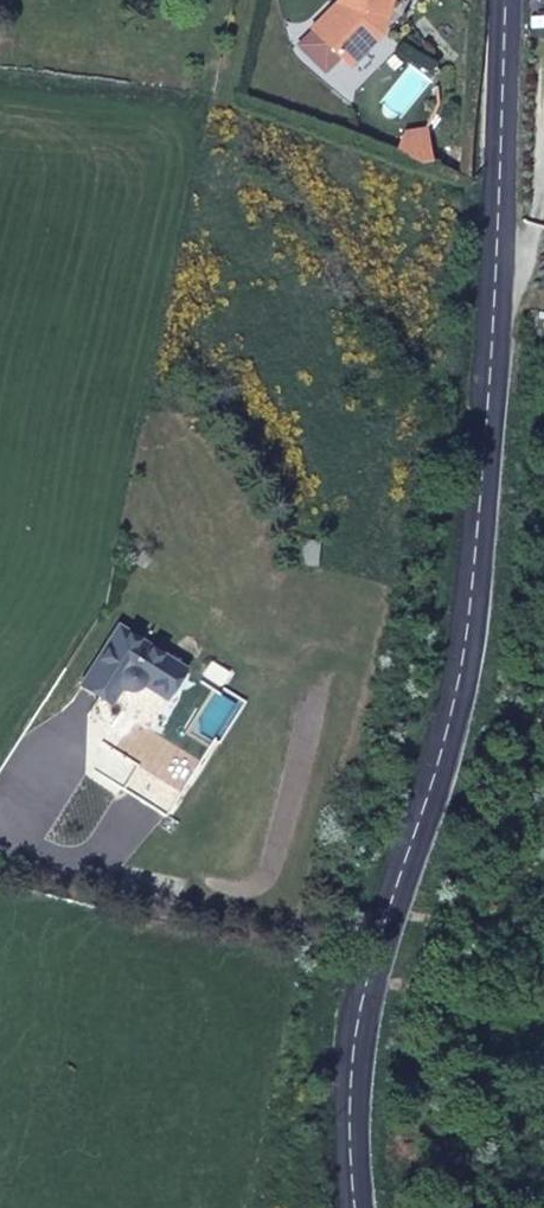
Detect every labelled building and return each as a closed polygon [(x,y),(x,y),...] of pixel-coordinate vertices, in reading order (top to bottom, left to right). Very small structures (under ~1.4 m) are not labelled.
[(324,85),(370,38),(377,43),(387,1),(385,0),(333,0),(322,36),(298,59),(324,85)] [(528,24),(543,20),(543,0),(521,0),(528,24)] [(339,97),(342,93),(372,61),(377,43),(370,38),(324,85),(339,97)] [(115,716),(144,733),(156,707),(90,665),(55,725),(83,741),(92,726),(108,726),(115,716)]
